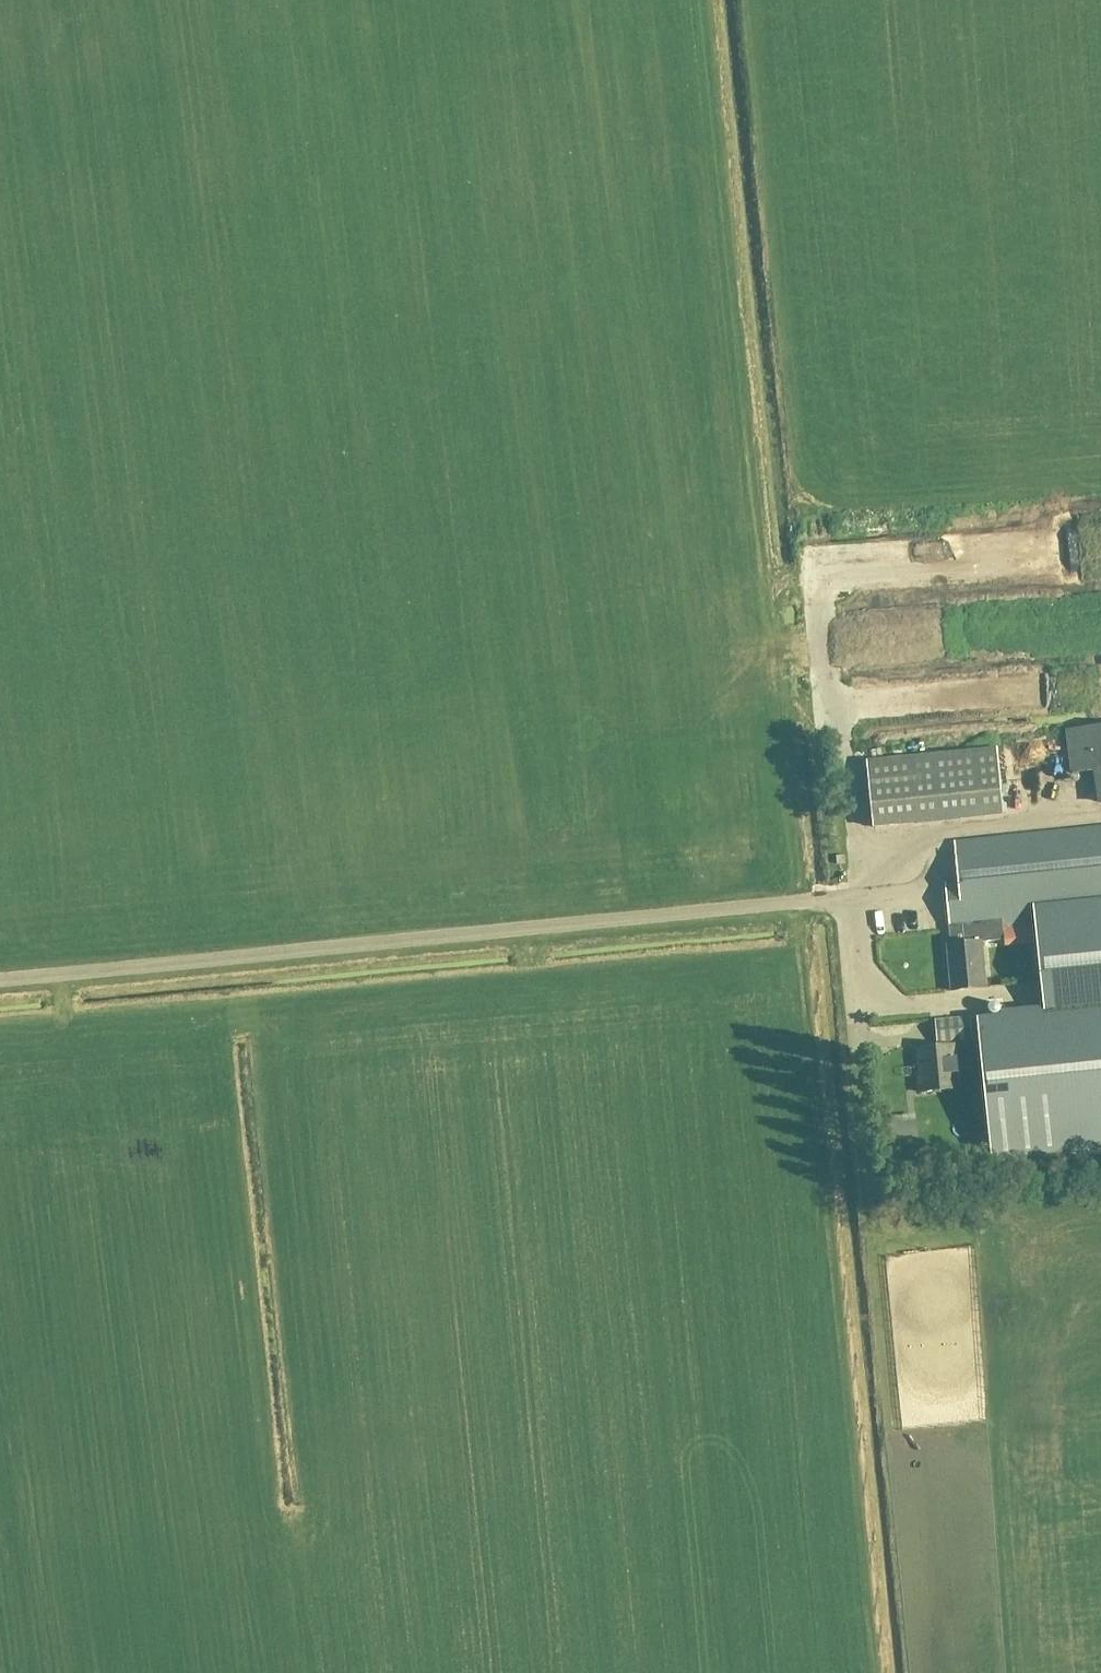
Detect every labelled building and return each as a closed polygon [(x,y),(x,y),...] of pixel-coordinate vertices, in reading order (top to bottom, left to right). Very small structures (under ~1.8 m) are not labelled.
[(942,624),(901,620),(899,641),(940,645),(942,624)] [(1100,806),(1100,728),(1064,732),(1069,776),(1092,775),(1096,806),(1100,806)] [(872,829),(1003,816),(996,751),(866,764),(872,829)] [(1035,926),(1045,1019),(1100,1014),(1100,830),(953,844),(957,884),(944,886),(951,947),(946,948),(951,993),(986,990),(981,945),(1003,942),(1002,929),(1035,926)] [(936,1045),(971,1042),(969,1020),(934,1022),(936,1045)] [(921,1095),(958,1092),(954,1048),(917,1051),(921,1095)]
